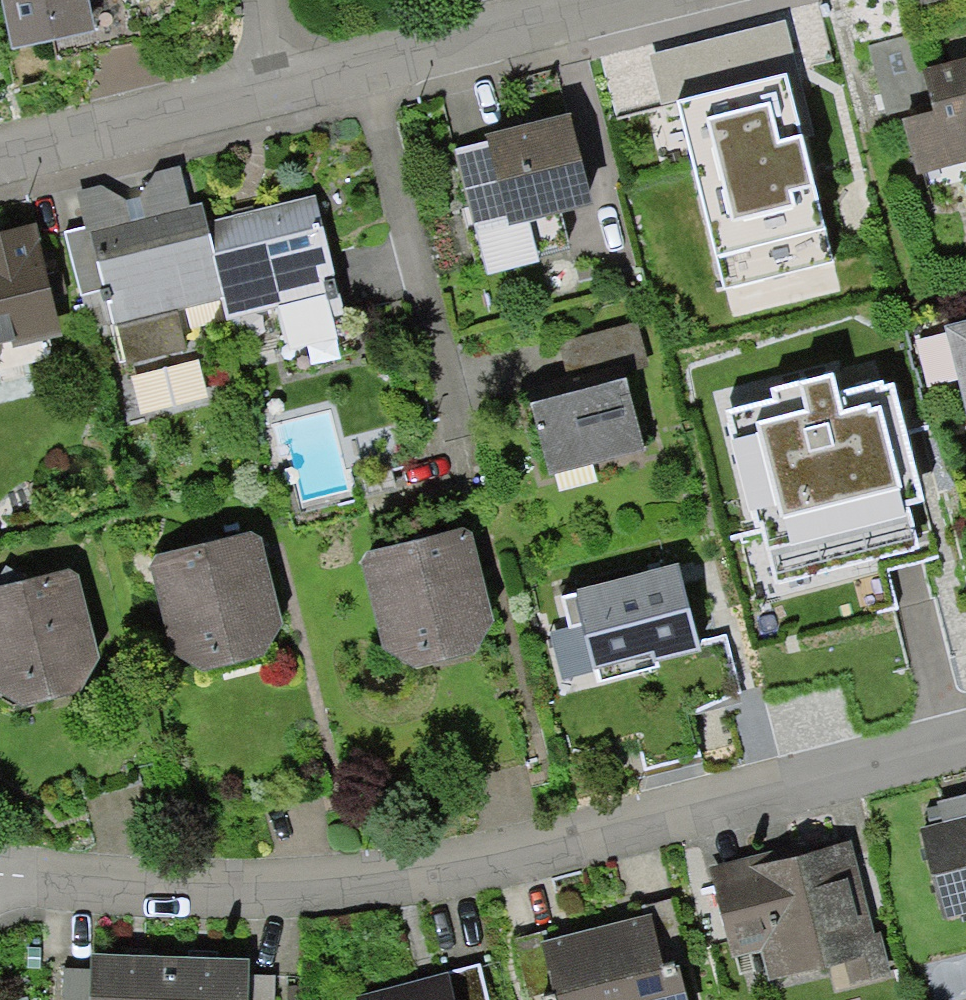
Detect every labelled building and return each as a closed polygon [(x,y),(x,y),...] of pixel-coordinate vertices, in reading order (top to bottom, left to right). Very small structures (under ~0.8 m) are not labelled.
[(29,55),(108,33),(98,0),(14,0),(29,55)] [(786,20),(649,54),(662,105),(677,102),(785,74),(799,71),(786,20)] [(911,33),(869,45),(890,125),(903,121),(934,112),(922,71),(911,33)] [(922,71),(934,112),(903,121),(918,174),(965,162),(965,59),(922,71)] [(785,74),(677,102),(723,288),(832,261),(785,74)] [(499,145),(462,154),(493,277),(547,264),(536,222),(605,204),(581,110),(495,132),(499,145)] [(85,226),(89,225),(91,231),(191,206),(180,165),(155,172),(139,197),(127,199),(101,184),(77,191),(85,226)] [(315,197),(206,224),(225,299),(229,317),(338,290),(315,197)] [(191,206),(91,231),(106,289),(125,364),(188,348),(178,311),(225,299),(206,224),(201,204),(191,206)] [(81,295),(106,289),(91,231),(89,225),(85,226),(64,232),(81,295)] [(0,242),(0,347),(64,332),(39,232),(0,242)] [(958,333),(965,363),(965,330),(958,333)] [(884,379),(838,391),(833,373),(770,389),(772,398),(726,410),(758,533),(763,532),(777,587),(920,549),(909,506),(925,502),(893,383),(885,385),(884,379)] [(637,377),(537,402),(557,480),(656,455),(637,377)] [(482,524),(367,556),(394,652),(443,667),(490,656),(509,621),(482,524)] [(266,532),(157,562),(175,652),(220,677),(266,668),(290,632),(266,532)] [(580,596),(565,600),(572,629),(593,624),(607,680),(709,654),(685,560),(578,587),(580,596)] [(0,591),(0,690),(31,705),(80,694),(103,660),(83,572),(0,591)] [(921,810),(950,924),(965,920),(965,798),(921,810)] [(854,836),(721,869),(742,953),(772,945),(780,978),(843,962),(852,997),(906,984),(894,935),(880,938),(854,836)] [(552,995),(553,999),(690,999),(682,968),(704,963),(687,895),(646,905),(650,920),(552,944),(550,934),(522,941),(537,998),(552,995)] [(99,952),(97,975),(67,973),(66,999),(261,999),(264,963),(99,952)] [(357,998),(358,999),(494,999),(484,963),(357,998)]
